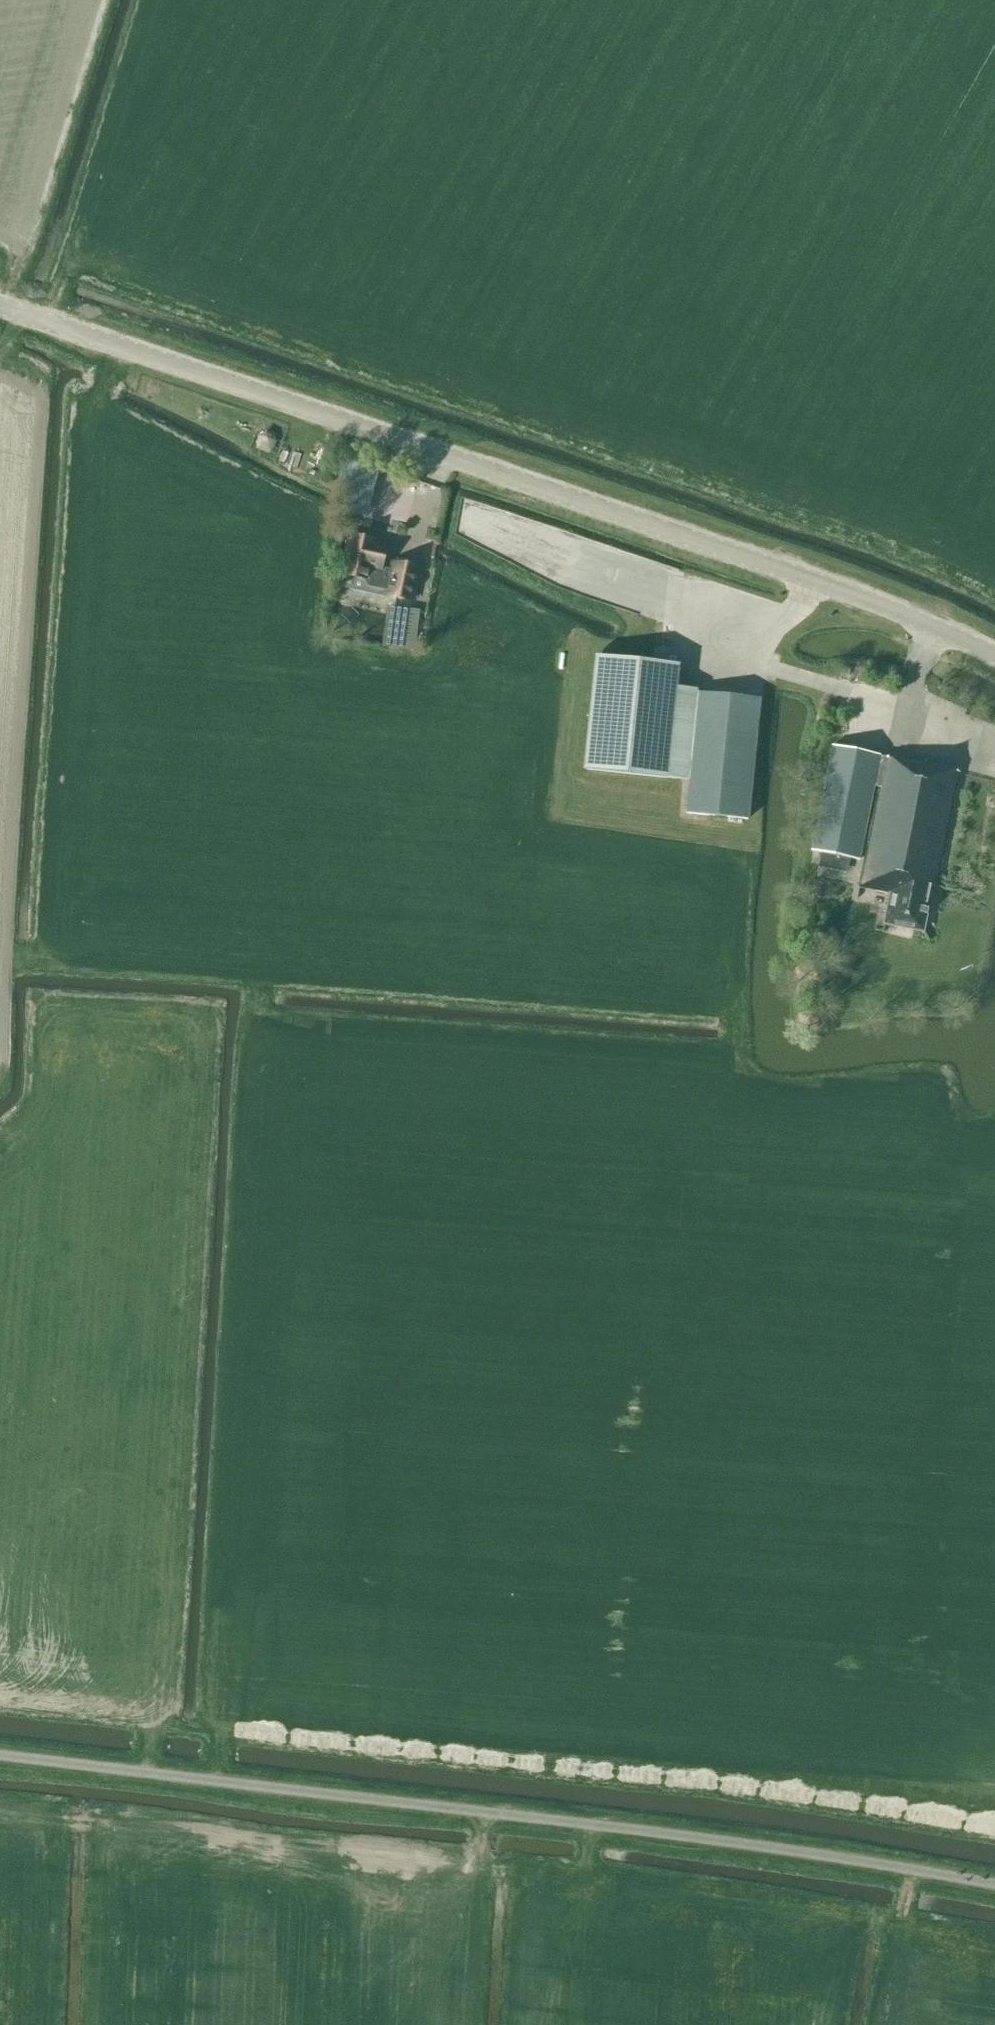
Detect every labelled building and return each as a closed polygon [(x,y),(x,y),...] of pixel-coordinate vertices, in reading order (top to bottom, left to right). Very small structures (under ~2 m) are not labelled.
[(417,569),(394,564),(392,571),(380,569),(385,546),(374,544),(374,542),(351,536),(343,574),(363,578),(363,579),(368,586),(388,590),(387,595),(411,600),(417,569)] [(408,649),(413,613),(393,610),(390,633),(384,632),(382,646),(408,649)] [(747,819),(759,699),(676,691),(679,666),(597,657),(585,771),(690,781),(687,813),(747,819)] [(832,747),(812,850),(859,860),(874,785),(879,786),(859,888),(890,894),(884,924),(922,932),(926,914),(924,914),(930,887),(936,888),(959,773),(832,747)]
